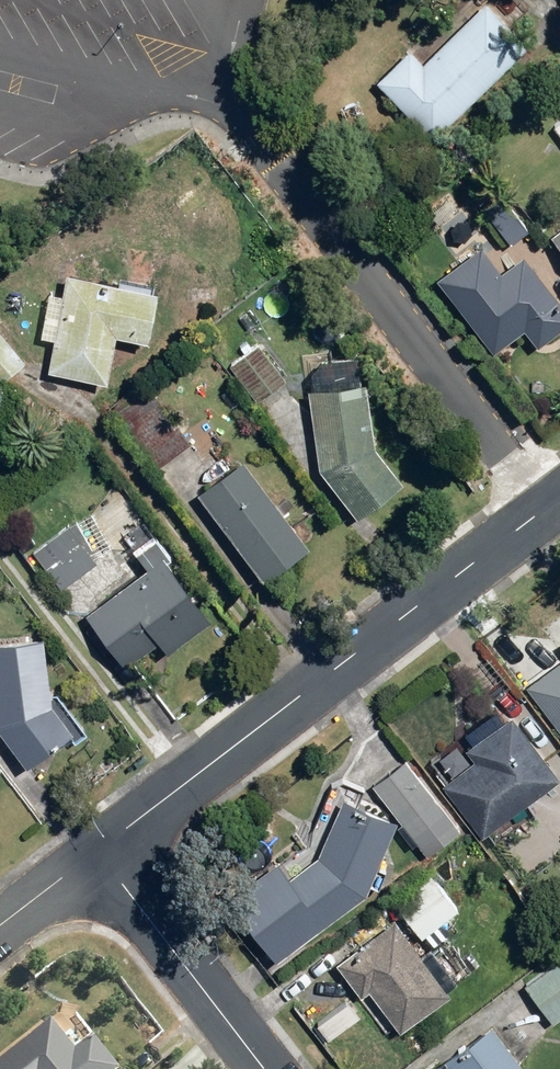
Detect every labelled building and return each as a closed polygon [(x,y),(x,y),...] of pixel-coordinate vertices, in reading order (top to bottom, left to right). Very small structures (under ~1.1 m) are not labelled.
[(433,136),(529,42),(487,0),(486,0),(434,51),(426,42),(417,51),(425,60),(424,61),(410,47),(377,80),(433,136)] [(517,69),(525,80),(538,70),(530,59),(517,69)] [(485,210),(512,243),(529,229),(502,196),(485,210)] [(433,213),(442,225),(460,214),(450,200),(433,213)] [(451,236),(458,240),(466,238),(470,231),(468,223),(461,219),(453,222),(449,229),(451,236)] [(551,235),(559,246),(559,228),(551,235)] [(494,352),(525,328),(539,346),(559,329),(559,299),(524,253),(502,270),(481,244),(437,278),(494,352)] [(48,370),(108,382),(117,333),(148,340),(158,288),(67,271),(62,294),(50,292),(42,336),(54,339),(48,370)] [(231,366),(258,401),(286,378),(259,344),(231,366)] [(402,481),(376,447),(366,380),(308,389),(321,468),(357,515),(402,481)] [(110,409),(155,469),(191,442),(146,381),(110,409)] [(200,494),(264,579),(309,545),(244,460),(200,494)] [(32,552),(61,589),(99,560),(70,523),(32,552)] [(85,614),(125,666),(159,640),(168,651),(212,617),(167,559),(173,554),(155,531),(133,548),(147,567),(85,614)] [(28,766),(73,732),(52,704),(43,635),(0,641),(0,729),(28,766)] [(559,737),(559,688),(537,705),(559,737)] [(483,836),(559,777),(559,774),(513,714),(505,721),(497,709),(466,733),(475,744),(467,750),(475,761),(444,785),(483,836)] [(418,833),(435,856),(463,835),(406,759),(373,784),(412,837),(418,833)] [(283,882),(318,929),(366,893),(398,819),(343,796),(318,857),(283,882)] [(394,900),(423,937),(459,910),(430,873),(394,900)] [(360,998),(386,1033),(397,1024),(400,1029),(451,991),(447,986),(471,969),(446,935),(421,954),(396,920),(337,963),(361,996),(360,998)] [(554,1022),(559,1018),(559,958),(526,985),(554,1022)] [(492,1024),(444,1060),(445,1062),(436,1068),(526,1068),(492,1024)] [(93,1042),(75,1056),(52,1026),(0,1064),(0,1068),(113,1068),(93,1042)]
